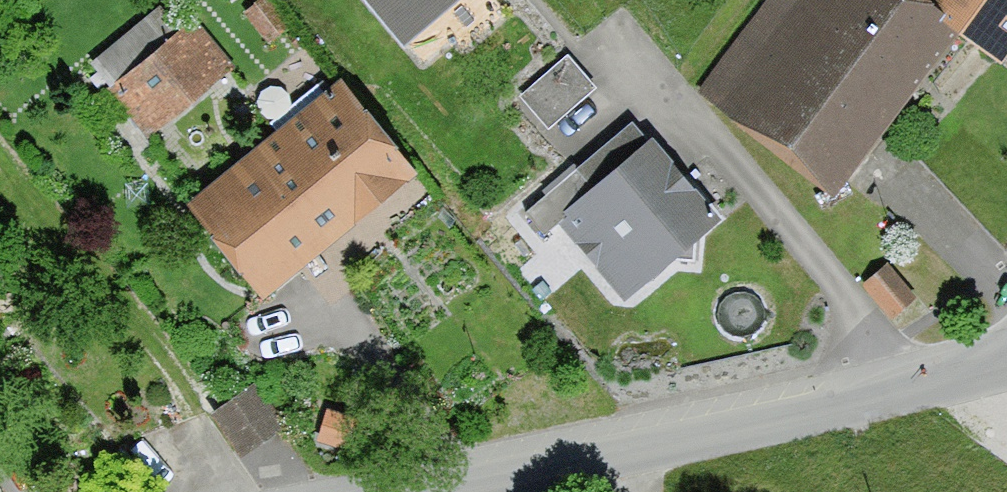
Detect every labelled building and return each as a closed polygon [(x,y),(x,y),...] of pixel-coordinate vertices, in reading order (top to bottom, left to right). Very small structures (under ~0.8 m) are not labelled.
[(268,39),(286,22),(268,0),(264,0),(248,14),(268,39)] [(404,38),(450,0),(372,0),(404,38)] [(926,0),(842,0),(829,17),(808,0),(769,0),(706,81),(826,172),(944,15),(926,0)] [(930,3),(995,51),(1006,35),(1006,0),(932,0),(930,3)] [(113,86),(146,128),(226,63),(192,22),(113,86)] [(584,47),(527,66),(542,110),(599,91),(584,47)] [(255,276),(394,166),(324,80),(271,123),(292,149),(208,217),(255,276)] [(597,189),(578,166),(524,211),(544,234),(563,218),(603,265),(627,244),(649,271),(665,258),(694,260),(696,232),(712,218),(650,145),(597,189)] [(868,284),(892,312),(909,297),(886,269),(868,284)] [(243,447),(276,423),(253,390),(219,413),(243,447)]
